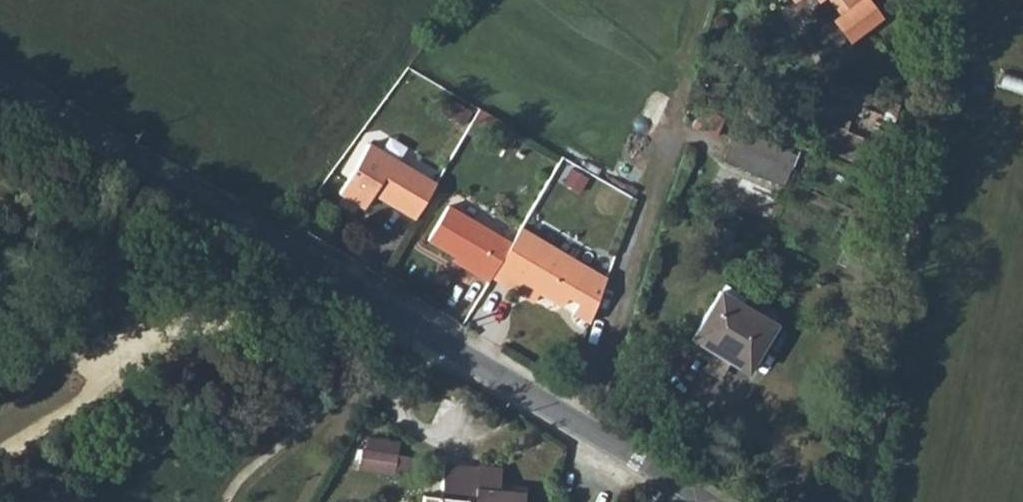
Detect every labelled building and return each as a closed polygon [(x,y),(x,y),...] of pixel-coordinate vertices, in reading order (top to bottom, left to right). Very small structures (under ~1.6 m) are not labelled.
[(843,13),(836,19),(851,39),(883,16),(871,0),(833,0),(843,13)] [(814,138),(855,154),(860,140),(820,125),(814,138)] [(768,180),(776,163),(789,168),(794,155),(745,134),(732,163),(768,180)] [(413,219),(434,185),(368,145),(338,193),(363,208),(371,195),(413,219)] [(768,180),(781,185),(789,168),(776,163),(768,180)] [(454,257),(473,268),(471,273),(486,282),(489,277),(508,245),(445,208),(425,241),(454,257)] [(508,245),(489,277),(509,289),(514,281),(537,294),(559,307),(565,298),(576,304),(570,313),(587,323),(603,280),(517,228),(508,245)] [(451,261),(471,273),(473,268),(454,257),(451,261)] [(514,281),(509,289),(531,303),(537,294),(514,281)] [(707,350),(712,341),(749,363),(771,327),(718,294),(690,339),(707,350)] [(707,350),(744,372),(749,363),(712,341),(707,350)] [(362,466),(404,470),(407,436),(366,432),(362,466)] [(522,494),(496,492),(498,467),(475,466),(475,467),(443,465),(439,499),(420,497),(420,501),(521,501),(522,494)]
